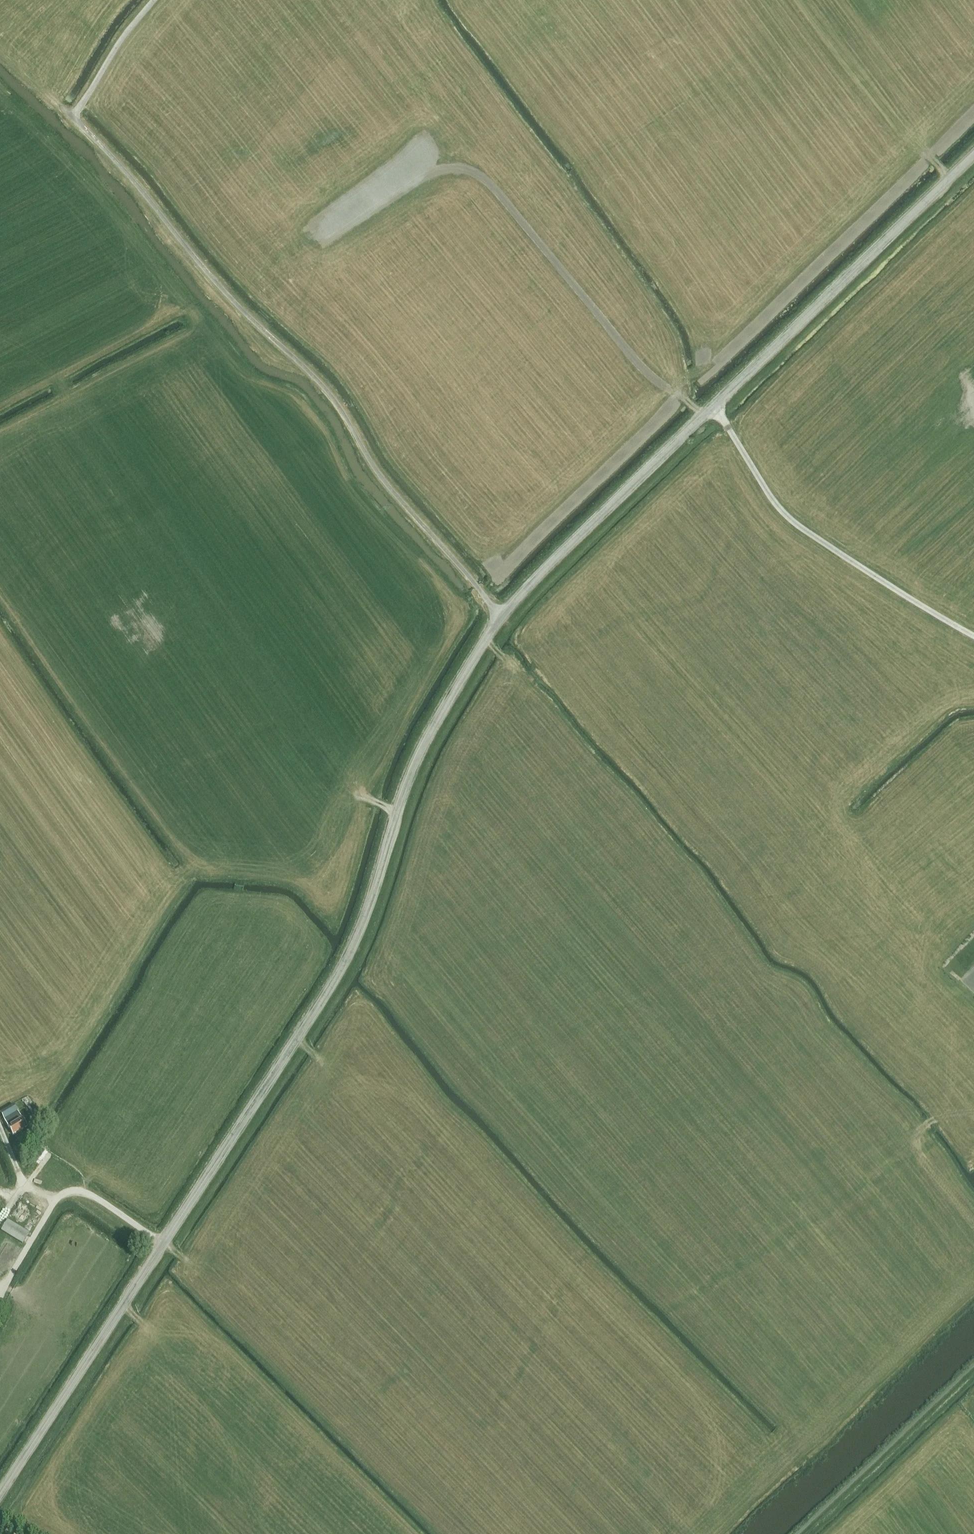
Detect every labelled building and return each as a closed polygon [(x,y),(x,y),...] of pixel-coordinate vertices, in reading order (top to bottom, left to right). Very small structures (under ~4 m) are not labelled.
[(0,1112),(0,1113),(14,1134),(27,1126),(13,1104),(0,1112)] [(23,1244),(29,1233),(8,1220),(1,1231),(23,1244)]
